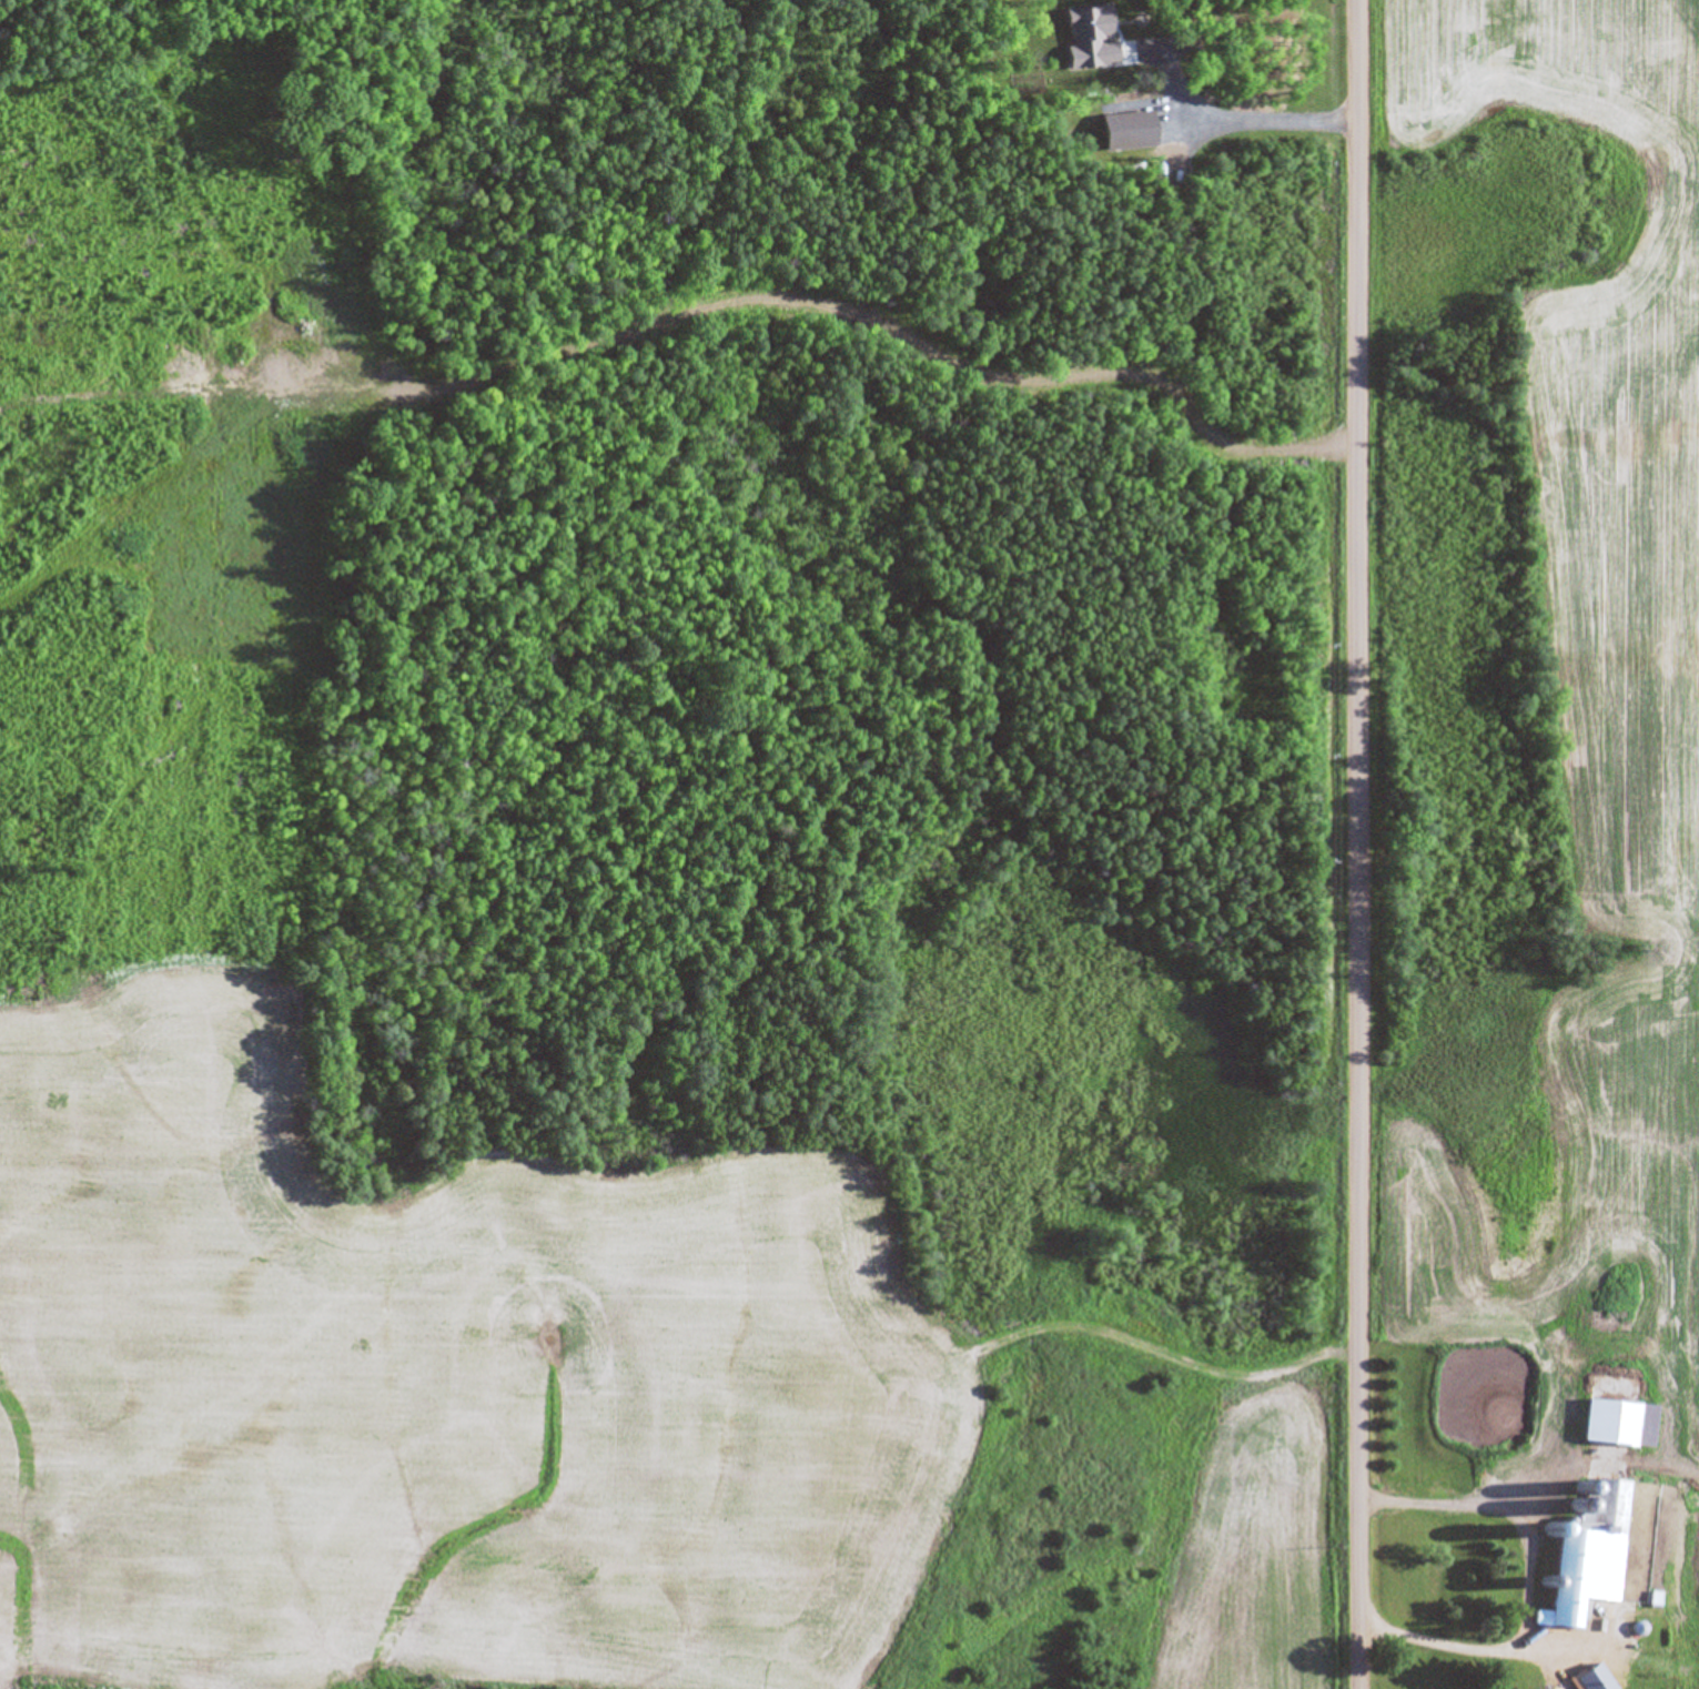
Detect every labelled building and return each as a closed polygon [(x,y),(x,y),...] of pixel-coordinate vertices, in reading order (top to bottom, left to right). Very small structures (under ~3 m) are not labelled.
[(1579,1401),(1575,1444),(1630,1448),(1633,1405),(1579,1401)] [(1552,1531),(1546,1613),(1530,1612),(1529,1628),(1577,1631),(1579,1601),(1615,1604),(1623,1483),(1587,1480),(1584,1533),(1552,1531)] [(1594,1663),(1567,1678),(1573,1688),(1608,1688),(1594,1663)]
